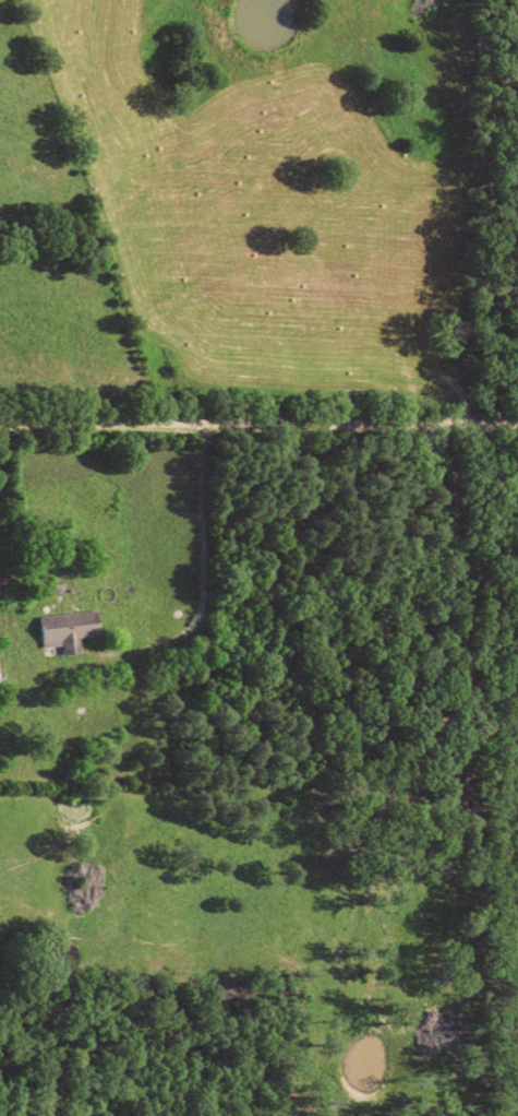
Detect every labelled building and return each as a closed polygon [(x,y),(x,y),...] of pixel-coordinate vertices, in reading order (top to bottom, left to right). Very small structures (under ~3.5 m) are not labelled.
[(43,647),(62,644),(64,656),(81,653),(79,637),(100,633),(96,610),(64,614),(66,625),(40,629),(43,647)]
